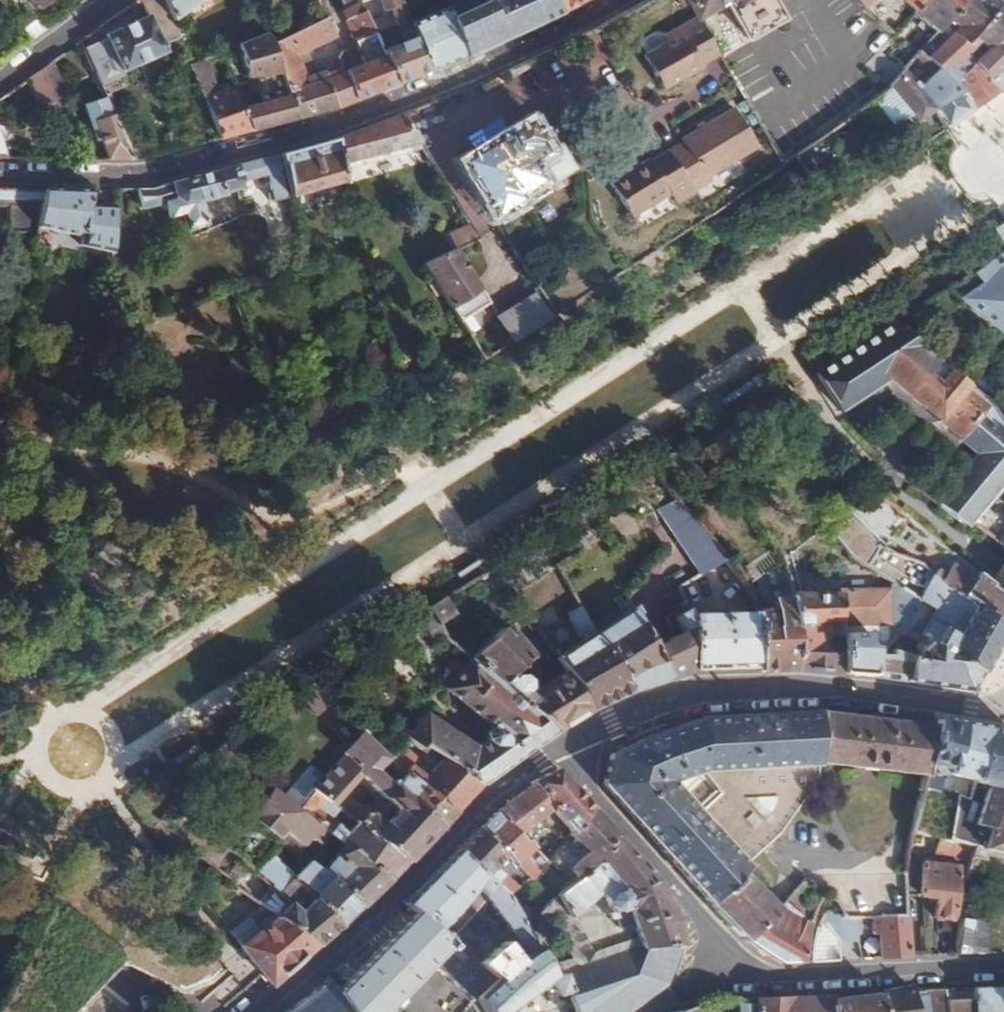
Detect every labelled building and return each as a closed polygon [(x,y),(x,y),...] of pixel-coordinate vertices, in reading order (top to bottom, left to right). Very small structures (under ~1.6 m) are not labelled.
[(40,8),(48,0),(30,0),(40,8)] [(102,35),(119,73),(162,55),(145,17),(164,9),(160,0),(136,0),(144,17),(102,35)] [(164,9),(169,21),(199,0),(160,0),(164,9)] [(319,18),(329,13),(323,0),(311,0),(319,18)] [(378,11),(384,9),(392,28),(407,23),(396,0),(374,0),(378,11)] [(463,57),(540,22),(560,12),(552,0),(479,0),(477,1),(477,0),(460,0),(441,8),(463,57)] [(560,12),(582,0),(552,0),(560,12)] [(697,20),(726,2),(747,37),(780,19),(770,0),(685,0),(697,20)] [(862,10),(866,5),(862,0),(853,0),(862,10)] [(866,5),(862,10),(889,37),(903,22),(885,4),(889,0),(870,0),(866,5)] [(886,88),(911,122),(981,74),(972,63),(979,55),(961,38),(996,5),(989,0),(957,0),(935,28),(916,53),(928,65),(910,82),(899,73),(886,88)] [(913,11),(920,0),(899,0),(913,11)] [(957,0),(920,0),(913,11),(935,28),(957,0)] [(996,5),(961,38),(979,55),(1003,30),(1003,11),(996,5)] [(360,6),(342,13),(355,43),(375,34),(367,15),(365,16),(362,11),(360,6)] [(441,8),(407,23),(428,70),(445,64),(463,57),(441,8)] [(714,53),(691,12),(658,30),(663,38),(641,51),(661,86),(700,64),(699,61),(714,53)] [(395,82),(400,80),(428,70),(407,23),(392,29),(394,34),(390,36),(391,39),(379,43),(395,82)] [(281,80),(299,116),(316,112),(321,110),(353,99),(345,79),(308,93),(295,64),(332,48),(329,41),(335,38),(332,29),(326,33),(324,26),(268,51),(277,70),(281,80)] [(979,55),(972,63),(981,74),(911,122),(905,126),(912,138),(937,117),(944,129),(978,106),(1003,88),(1003,30),(979,55)] [(375,34),(355,43),(352,44),(362,71),(345,79),(353,99),(376,90),(395,82),(379,43),(375,34)] [(262,40),(230,50),(244,81),(277,70),(268,51),(262,40)] [(904,65),(882,45),(863,65),(886,88),(899,73),(904,65)] [(48,61),(25,76),(41,108),(64,97),(48,61)] [(185,66),(217,139),(230,135),(250,129),(239,108),(225,81),(219,83),(220,88),(211,90),(199,61),(185,66)] [(261,101),(239,108),(250,129),(269,124),(299,116),(281,80),(262,86),(265,95),(260,96),(261,101)] [(100,138),(109,157),(132,158),(103,97),(82,108),(96,140),(100,138)] [(679,144),(665,151),(693,193),(707,183),(705,179),(754,147),(730,106),(678,140),(679,144)] [(368,124),(335,138),(341,164),(420,147),(402,111),(368,124)] [(527,118),(457,163),(492,217),(518,200),(522,207),(546,191),(542,185),(575,164),(559,140),(547,148),(527,118)] [(306,145),(278,152),(287,190),(289,199),(346,181),(341,164),(335,138),(306,145)] [(810,145),(791,161),(806,180),(823,169),(810,145)] [(674,205),(693,193),(665,151),(648,163),(646,159),(607,185),(629,219),(667,194),(674,205)] [(136,188),(142,210),(164,206),(168,220),(180,217),(185,232),(207,226),(202,205),(225,199),(224,197),(238,193),(241,202),(263,197),(259,180),(264,179),(270,195),(287,190),(278,152),(148,188),(136,188)] [(9,208),(6,231),(34,234),(36,228),(44,188),(0,187),(0,208),(9,208)] [(92,189),(44,188),(36,228),(82,236),(81,241),(112,247),(114,207),(89,203),(92,189)] [(443,234),(450,246),(452,250),(477,235),(467,219),(443,234)] [(450,246),(421,264),(456,320),(485,302),(452,250),(450,246)] [(970,272),(977,280),(961,303),(977,317),(990,328),(1003,340),(1003,248),(970,272)] [(494,318),(509,342),(546,319),(531,295),(494,318)] [(990,328),(977,317),(970,324),(983,336),(990,328)] [(110,323),(109,339),(126,332),(122,321),(110,323)] [(839,410),(889,379),(976,450),(933,500),(960,522),(969,522),(1003,478),(1003,427),(999,418),(991,405),(893,321),(818,376),(839,410)] [(2,396),(10,358),(0,355),(0,395),(2,396)] [(969,522),(1003,549),(1003,530),(1001,534),(991,525),(993,521),(985,515),(995,500),(1001,504),(1003,500),(1003,478),(969,522)] [(876,493),(863,483),(847,511),(859,523),(876,493)] [(726,560),(673,499),(658,509),(705,571),(726,560)] [(934,574),(1003,624),(1003,593),(990,581),(974,569),(971,577),(900,522),(885,550),(920,564),(934,574)] [(780,558),(786,580),(791,596),(796,671),(816,672),(840,674),(839,632),(839,621),(838,597),(803,595),(792,553),(780,558)] [(990,581),(1003,593),(1003,563),(990,581)] [(756,576),(760,584),(747,584),(755,614),(758,668),(758,671),(767,671),(777,671),(774,601),(766,572),(756,576)] [(918,637),(936,642),(939,644),(933,660),(961,662),(979,671),(989,654),(1003,628),(1003,624),(934,574),(917,597),(914,605),(929,612),(918,637)] [(569,581),(581,602),(591,596),(579,575),(569,581)] [(782,601),(774,601),(777,671),(790,671),(796,671),(791,596),(786,580),(777,583),(782,601)] [(839,593),(838,597),(839,621),(888,627),(888,623),(907,626),(914,605),(917,597),(895,584),(891,592),(839,593)] [(636,604),(596,629),(631,691),(681,673),(692,669),(688,606),(681,588),(665,595),(679,632),(650,645),(636,604)] [(557,655),(566,671),(591,710),(609,702),(631,691),(596,629),(582,604),(570,609),(585,632),(589,630),(593,636),(557,655)] [(725,669),(758,668),(755,614),(689,615),(692,669),(725,669)] [(505,620),(472,659),(553,731),(566,724),(591,710),(566,671),(532,690),(531,686),(534,684),(534,678),(527,671),(521,675),(516,670),(535,648),(505,620)] [(839,632),(840,674),(855,676),(871,678),(871,656),(871,649),(862,644),(863,635),(839,632)] [(913,656),(906,654),(906,683),(919,684),(968,691),(979,671),(961,662),(933,660),(939,644),(936,642),(918,637),(903,632),(901,639),(919,645),(913,656)] [(881,657),(871,656),(871,678),(892,681),(906,683),(906,654),(881,649),(881,657)] [(429,740),(446,755),(481,786),(508,765),(553,731),(472,659),(464,668),(459,664),(454,665),(444,675),(445,680),(447,684),(450,686),(447,690),(491,730),(484,736),(485,745),(476,753),(433,715),(412,735),(423,746),(429,740)] [(307,682),(292,692),(315,713),(326,700),(307,682)] [(819,773),(819,763),(819,714),(743,718),(695,721),(662,733),(640,740),(646,753),(605,791),(611,797),(649,838),(683,878),(708,907),(709,904),(740,872),(745,867),(698,814),(675,786),(705,776),(819,773)] [(906,723),(819,714),(819,763),(922,775),(934,726),(906,723)] [(945,782),(963,723),(948,720),(936,718),(934,726),(922,775),(919,790),(938,796),(941,797),(945,782)] [(959,778),(971,781),(988,727),(975,724),(963,723),(945,782),(956,785),(959,778)] [(988,727),(971,781),(966,797),(978,802),(972,827),(987,832),(1002,785),(1003,776),(1003,732),(998,730),(988,727)] [(309,789),(313,792),(320,797),(338,811),(342,806),(333,798),(355,773),(391,806),(377,822),(364,810),(353,824),(404,863),(422,846),(440,828),(390,779),(378,768),(389,757),(359,730),(309,789)] [(646,753),(640,740),(607,755),(602,786),(605,791),(646,753)] [(481,786),(446,755),(430,772),(414,759),(403,769),(453,814),(467,800),(481,786)] [(403,769),(402,767),(390,779),(440,828),(446,821),(453,814),(403,769)] [(555,769),(531,783),(534,785),(553,807),(573,830),(592,807),(575,790),(555,769)] [(819,773),(705,776),(721,795),(698,814),(745,867),(779,837),(819,773)] [(553,807),(534,785),(510,803),(494,814),(525,840),(532,824),(553,807)] [(987,832),(981,851),(1003,856),(1003,786),(1002,785),(987,832)] [(938,796),(919,790),(912,810),(933,816),(938,796)] [(320,797),(313,792),(298,809),(387,880),(396,871),(404,863),(353,824),(346,833),(316,808),(315,802),(320,797)] [(955,797),(941,842),(952,845),(966,801),(955,797)] [(554,897),(617,834),(604,821),(592,807),(573,830),(570,833),(585,850),(544,890),(552,899),(554,897)] [(387,880),(298,809),(272,838),(289,853),(307,835),(332,855),(316,871),(358,908),(373,894),(387,880)] [(525,840),(494,814),(487,821),(480,827),(515,862),(528,875),(536,870),(523,856),(532,847),(525,840)] [(515,862),(480,827),(476,831),(465,842),(457,850),(508,892),(516,885),(507,876),(513,870),(511,867),(515,862)] [(554,830),(538,851),(549,859),(565,839),(554,830)] [(581,964),(580,968),(557,976),(571,1011),(616,1011),(659,980),(677,950),(678,927),(674,919),(653,875),(617,834),(554,897),(581,964)] [(952,845),(941,842),(932,840),(927,857),(965,866),(971,849),(952,845)] [(552,899),(528,923),(508,892),(457,850),(402,903),(414,913),(444,938),(481,900),(527,956),(516,963),(500,946),(474,964),(490,980),(471,1000),(480,1011),(502,1011),(536,989),(547,1004),(564,995),(557,976),(580,968),(581,964),(554,897),(552,899)] [(263,852),(249,871),(257,877),(269,858),(263,852)] [(956,870),(902,861),(899,873),(900,896),(932,900),(930,918),(949,921),(956,870)] [(304,863),(288,879),(299,888),(316,871),(304,863)] [(264,884),(275,893),(288,879),(277,870),(264,884)] [(275,893),(286,905),(296,895),(306,904),(311,899),(340,922),(349,915),(358,908),(316,871),(299,888),(288,879),(275,893)] [(776,910),(740,872),(709,904),(746,942),(776,910)] [(253,901),(273,916),(315,946),(326,935),(340,922),(311,899),(306,904),(295,914),(286,905),(278,911),(258,896),(253,901)] [(776,910),(746,942),(761,952),(779,965),(801,964),(813,919),(805,911),(800,917),(782,904),(776,910)] [(961,912),(956,912),(951,955),(978,953),(982,920),(974,920),(974,916),(983,918),(983,912),(962,909),(961,912)] [(414,913),(335,991),(326,981),(284,1011),(378,1011),(428,963),(471,1000),(490,980),(474,964),(444,938),(414,913)] [(315,946),(273,916),(258,929),(245,914),(228,929),(270,984),(292,966),(315,946)] [(901,914),(871,915),(870,920),(871,933),(877,932),(879,958),(884,958),(903,957),(901,914)] [(826,915),(818,926),(828,928),(839,942),(860,939),(858,918),(845,919),(843,917),(826,915)] [(818,926),(809,963),(818,962),(839,961),(839,942),(828,928),(818,926)] [(944,999),(944,1011),(1003,1011),(1003,984),(965,987),(965,998),(944,999)] [(879,993),(880,1011),(944,1011),(944,999),(943,989),(921,991),(909,992),(909,988),(879,993)] [(828,999),(829,1011),(880,1011),(879,993),(855,997),(849,998),(828,999)] [(753,998),(753,1011),(788,1011),(790,997),(770,997),(753,998)] [(828,999),(828,997),(810,997),(790,997),(788,1011),(829,1011),(828,999)] [(753,998),(741,998),(741,1011),(753,1011),(753,998)]
